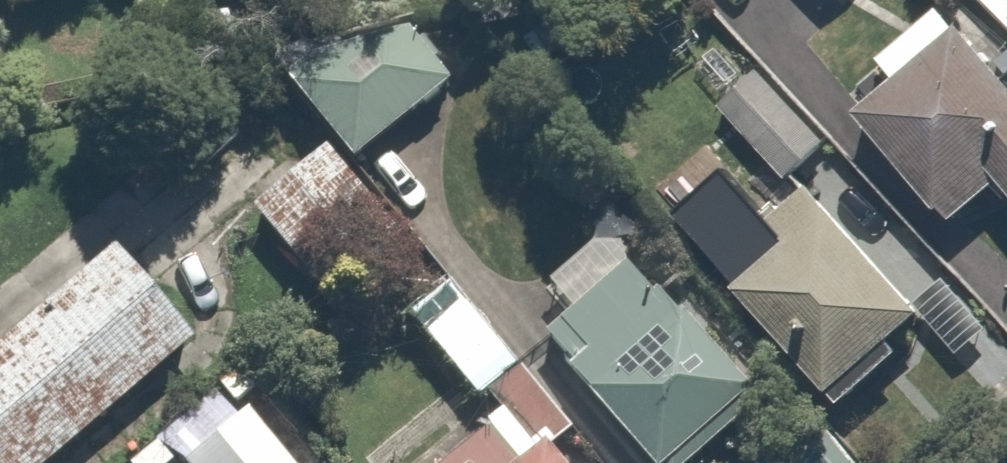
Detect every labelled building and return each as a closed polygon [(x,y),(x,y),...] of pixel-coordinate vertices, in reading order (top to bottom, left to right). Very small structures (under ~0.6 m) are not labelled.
[(854,114),(946,221),(999,175),(1006,184),(1006,82),(936,0),(935,0),(869,56),(892,82),(854,114)] [(358,165),(457,70),(398,8),(299,102),(358,165)] [(710,100),(783,180),(699,257),(829,397),(942,294),(813,153),(832,135),(758,55),(710,100)] [(373,192),(320,134),(241,206),(294,264),(373,192)] [(112,240),(0,332),(0,462),(38,462),(191,336),(112,240)] [(624,252),(531,342),(650,462),(665,462),(749,381),(624,252)] [(516,361),(454,284),(407,322),(469,399),(485,387),(516,361)] [(485,387),(498,404),(425,462),(558,462),(543,445),(568,424),(516,361),(485,387)] [(250,394),(219,418),(210,407),(167,441),(183,462),(303,462),(250,394)]
